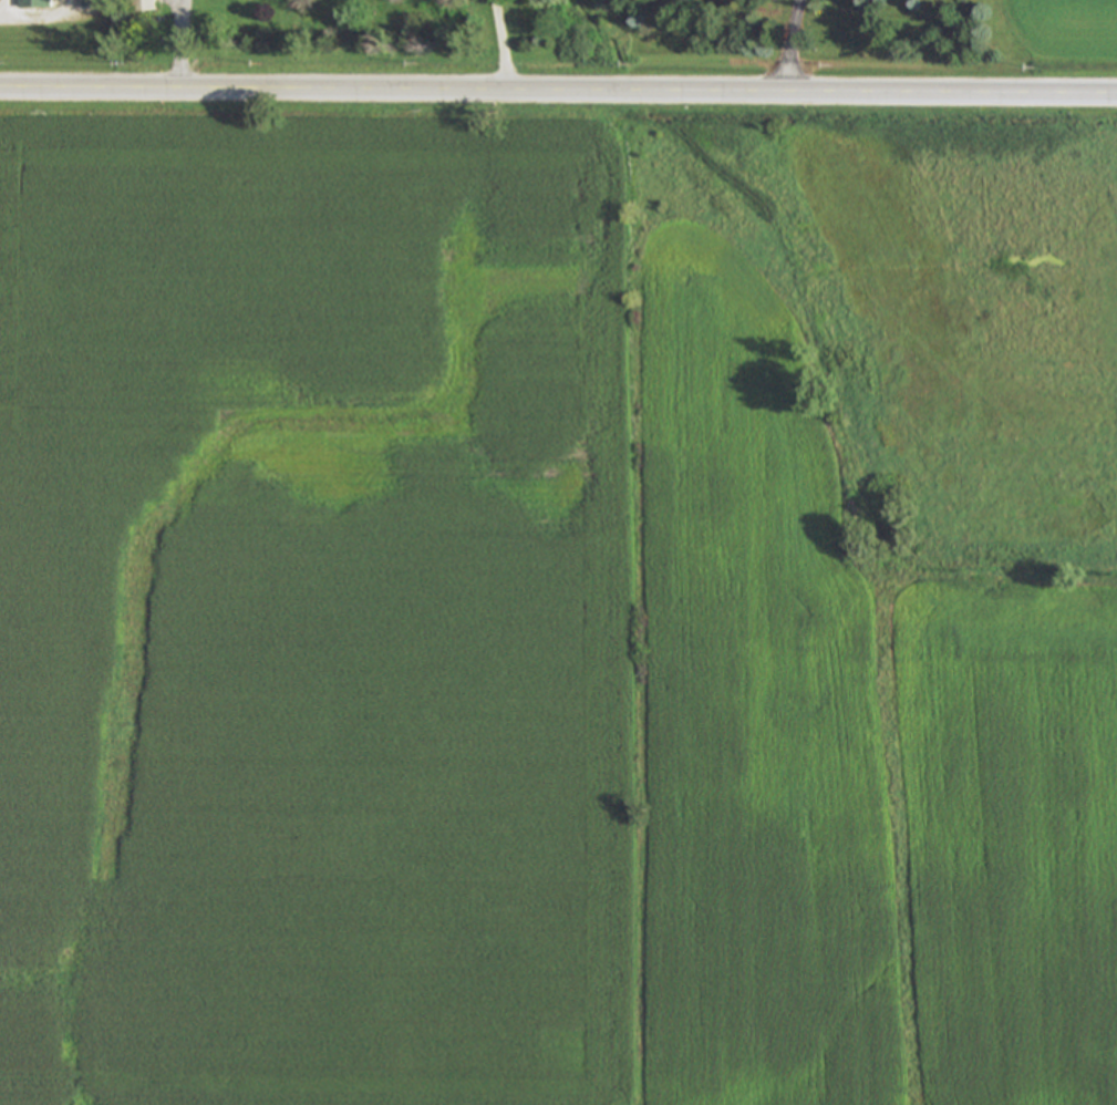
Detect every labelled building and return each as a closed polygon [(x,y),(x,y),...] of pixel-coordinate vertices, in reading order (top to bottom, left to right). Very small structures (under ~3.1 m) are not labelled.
[(81,10),(100,10),(100,0),(81,0),(81,10)] [(133,16),(157,12),(156,0),(130,0),(133,16)]
